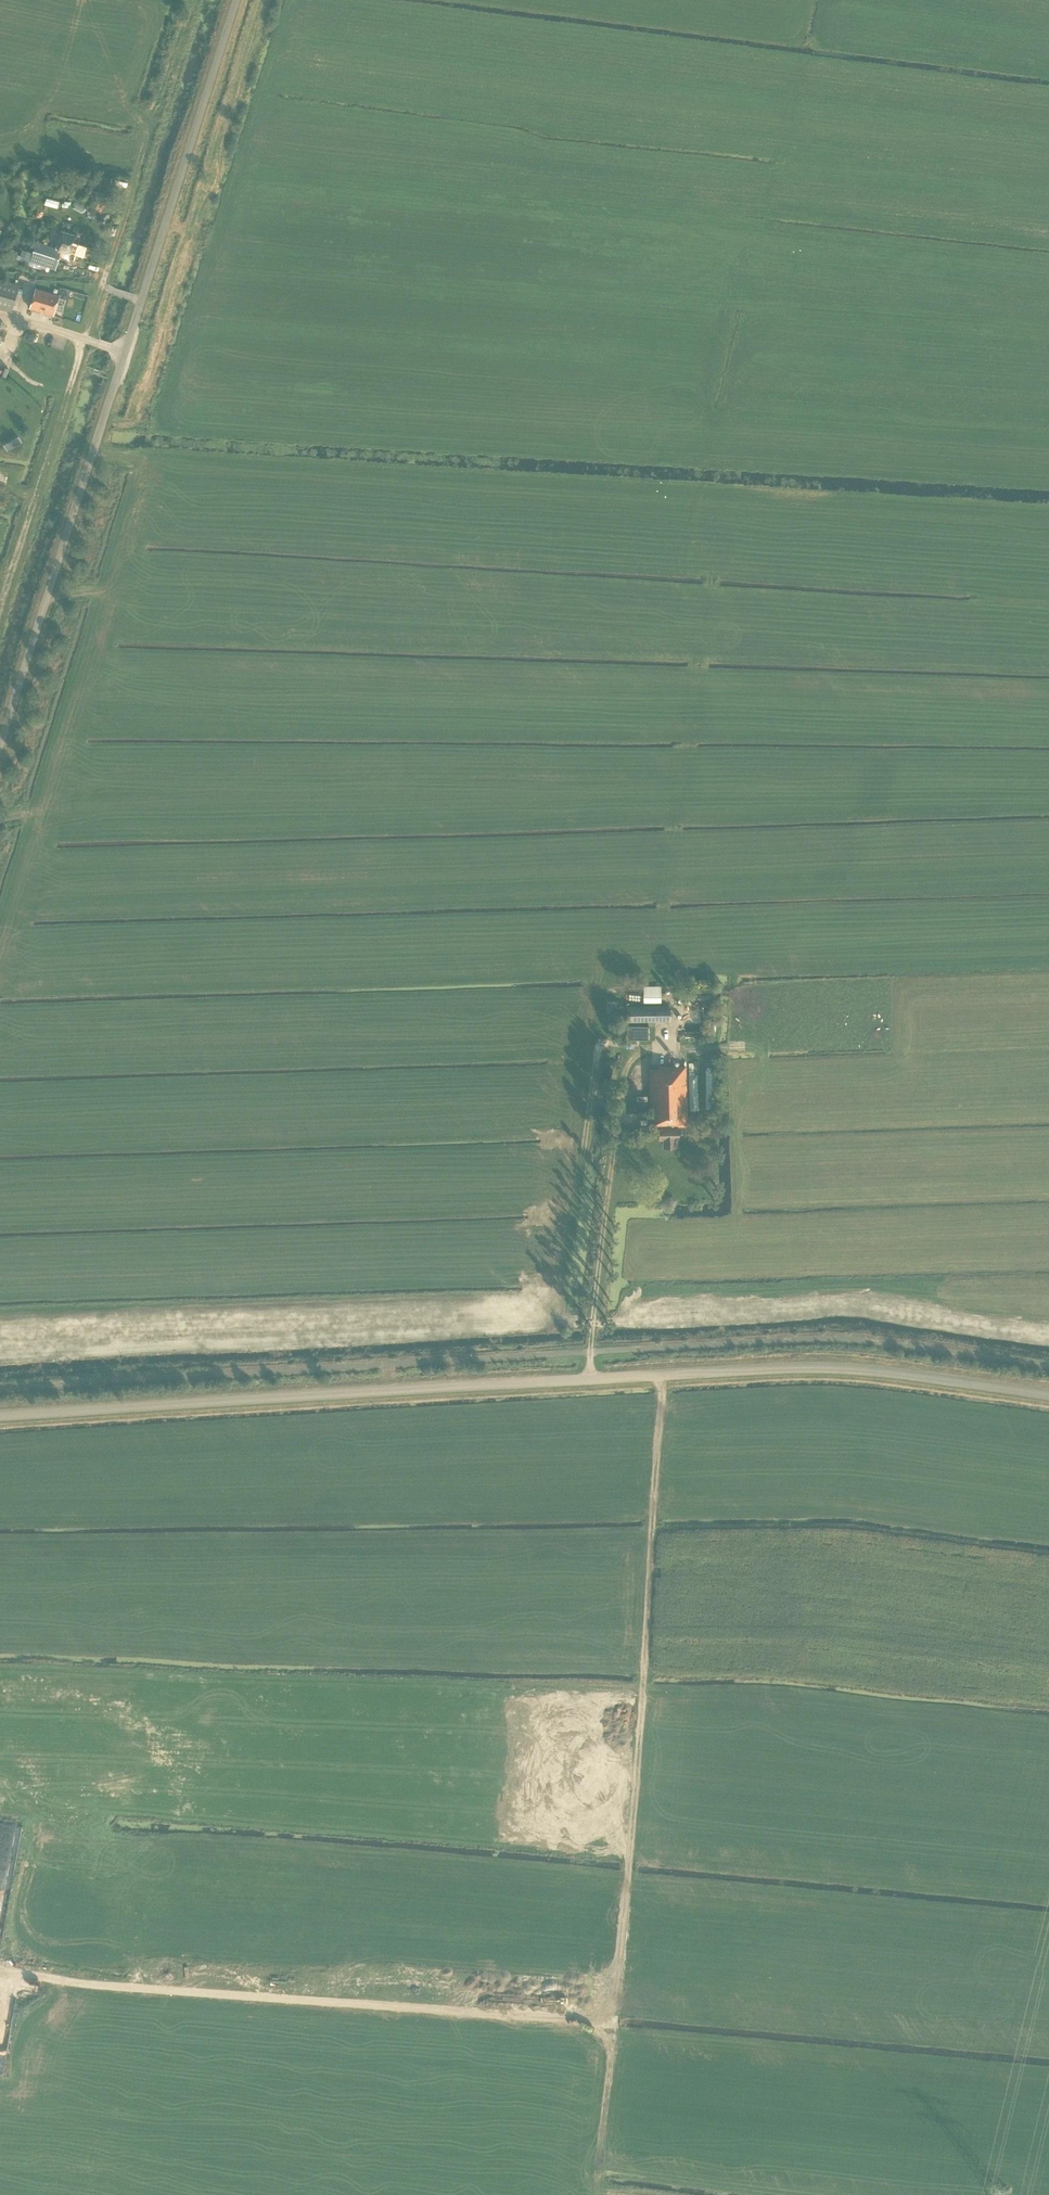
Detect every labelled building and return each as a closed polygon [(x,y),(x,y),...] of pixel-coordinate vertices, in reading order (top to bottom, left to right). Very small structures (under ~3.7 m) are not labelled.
[(86,257),(90,247),(75,242),(77,236),(61,231),(55,249),(70,254),(70,252),(86,257)] [(39,257),(54,262),(57,253),(42,248),(39,257)] [(0,280),(0,308),(11,312),(19,285),(0,280)] [(29,309),(53,315),(59,296),(35,289),(29,309)] [(7,451),(22,442),(17,434),(2,442),(7,451)] [(626,1007),(626,1023),(654,1022),(654,1021),(670,1021),(669,1006),(626,1007)] [(626,1040),(649,1040),(649,1027),(626,1027),(626,1040)] [(664,1147),(675,1146),(675,1139),(679,1139),(679,1125),(688,1125),(686,1066),(650,1069),(651,1126),(660,1126),(659,1139),(664,1139),(664,1147)] [(633,1103),(633,1111),(647,1110),(647,1102),(633,1103)]
